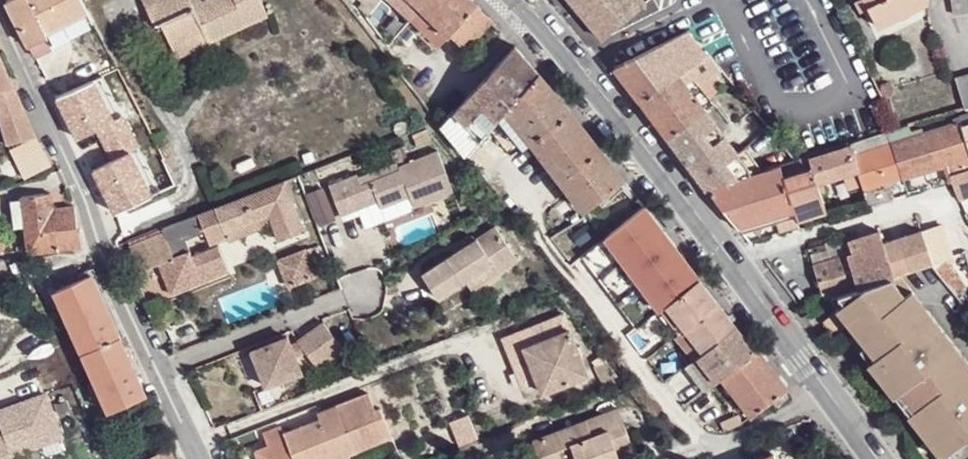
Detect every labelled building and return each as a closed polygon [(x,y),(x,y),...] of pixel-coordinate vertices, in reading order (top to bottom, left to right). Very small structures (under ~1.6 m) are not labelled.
[(80,0),(11,0),(9,1),(37,57),(55,47),(52,43),(46,33),(87,12),(80,0)] [(147,6),(157,26),(162,23),(174,46),(204,32),(208,42),(268,15),(261,0),(205,0),(203,1),(193,5),(191,0),(161,0),(147,6)] [(410,22),(420,10),(410,0),(387,0),(410,22)] [(471,0),(429,0),(420,10),(410,22),(440,50),(452,35),(477,7),(471,0)] [(420,10),(429,0),(410,0),(420,10)] [(605,39),(646,3),(644,0),(572,0),(605,39)] [(865,0),(858,0),(855,1),(861,13),(869,8),(865,0)] [(869,8),(880,27),(928,2),(928,1),(928,0),(865,0),(869,8)] [(953,15),(967,13),(967,0),(951,0),(953,15)] [(494,22),(477,7),(452,35),(469,50),(494,22)] [(92,22),(87,12),(46,33),(52,43),(92,22)] [(653,49),(615,68),(641,103),(680,77),(687,72),(702,61),(720,82),(726,77),(707,54),(689,31),(653,49)] [(178,55),(208,42),(204,32),(174,46),(178,55)] [(540,76),(516,47),(482,89),(470,105),(446,129),(469,157),(499,122),(507,114),(540,76)] [(37,138),(0,53),(0,111),(9,144),(37,138)] [(956,78),(956,82),(965,109),(967,108),(967,75),(956,78)] [(573,113),(540,76),(507,114),(520,130),(530,142),(573,113)] [(680,77),(641,103),(669,140),(706,113),(708,112),(680,77)] [(93,85),(56,103),(77,144),(96,135),(110,164),(128,155),(138,150),(123,119),(112,125),(93,85)] [(899,130),(888,133),(902,177),(947,164),(951,176),(967,171),(967,108),(965,109),(967,114),(952,118),(953,124),(924,133),(923,127),(910,132),(909,127),(899,130)] [(626,182),(573,113),(530,142),(585,213),(626,182)] [(706,113),(669,140),(689,167),(707,189),(753,175),(737,153),(706,113)] [(511,137),(520,130),(507,114),(499,122),(511,137)] [(888,133),(849,145),(850,148),(862,188),(868,207),(870,207),(886,202),(880,184),(902,177),(888,133)] [(39,143),(11,157),(25,179),(51,164),(39,143)] [(850,148),(807,162),(817,192),(822,191),(820,182),(839,177),(843,194),(862,188),(850,148)] [(746,149),(737,153),(753,175),(763,171),(746,149)] [(357,174),(329,185),(343,217),(378,203),(381,209),(411,198),(413,205),(414,209),(452,192),(437,152),(399,167),(402,172),(373,183),(363,187),(357,174)] [(110,164),(92,173),(114,217),(150,199),(128,155),(110,164)] [(799,161),(795,162),(776,168),(791,209),(794,218),(822,209),(817,192),(807,162),(806,158),(799,161)] [(753,175),(707,189),(737,227),(791,209),(776,168),(753,175)] [(368,169),(357,174),(363,187),(373,183),(368,169)] [(951,176),(956,191),(956,192),(967,189),(967,171),(951,176)] [(201,221),(206,232),(211,246),(229,238),(226,231),(272,214),(275,226),(281,239),(304,229),(286,183),(200,217),(201,221)] [(76,229),(73,208),(53,209),(52,194),(19,197),(20,202),(23,229),(27,254),(82,247),(80,229),(76,229)] [(383,217),(413,205),(411,198),(381,209),(383,217)] [(23,229),(20,202),(14,203),(17,230),(23,229)] [(668,306),(702,279),(644,207),(582,257),(641,329),(668,306)] [(231,243),(275,226),(272,214),(226,231),(229,238),(231,243)] [(206,232),(201,221),(132,247),(141,272),(160,264),(168,286),(180,281),(184,290),(229,272),(219,245),(194,255),(188,239),(206,232)] [(922,233),(932,266),(967,311),(967,296),(943,262),(954,258),(943,227),(922,233)] [(441,299),(469,281),(494,264),(501,274),(519,262),(496,228),(425,274),(441,299)] [(841,244),(842,248),(848,246),(850,255),(882,245),(879,233),(841,244)] [(932,266),(922,233),(882,245),(892,275),(894,279),(932,266)] [(892,275),(882,245),(850,255),(848,246),(842,248),(845,257),(840,258),(852,292),(856,291),(855,287),(892,275)] [(312,248),(279,261),(291,287),(323,275),(312,248)] [(811,267),(823,301),(852,292),(840,258),(811,267)] [(494,264),(469,281),(475,291),(501,274),(494,264)] [(96,274),(92,276),(121,340),(125,337),(96,274)] [(121,340),(92,276),(55,291),(108,411),(146,395),(136,373),(125,349),(121,340)] [(740,327),(702,279),(668,306),(707,354),(740,327)] [(967,456),(967,364),(902,280),(831,301),(839,310),(823,321),(835,337),(849,327),(855,334),(849,339),(869,364),(875,359),(901,391),(908,386),(924,407),(917,412),(950,453),(954,458),(964,458),(967,456)] [(173,295),(184,290),(180,281),(168,286),(173,295)] [(574,314),(514,336),(519,351),(537,346),(548,379),(551,390),(595,374),(574,314)] [(326,324),(301,342),(300,343),(306,352),(318,369),(344,350),(326,324)] [(759,351),(740,327),(707,354),(686,371),(704,394),(722,380),(759,351)] [(291,358),(288,347),(284,335),(250,347),(262,382),(295,370),(291,358)] [(300,343),(301,342),(288,347),(291,358),(306,352),(300,343)] [(537,346),(519,351),(531,384),(548,379),(537,346)] [(130,347),(125,349),(136,373),(140,370),(130,347)] [(791,390),(759,351),(722,380),(754,420),(775,402),(778,406),(790,397),(786,394),(791,390)] [(869,364),(867,365),(941,458),(950,453),(917,412),(924,407),(908,386),(901,391),(875,359),(869,364)] [(46,387),(0,403),(0,425),(1,426),(0,426),(0,458),(16,458),(12,450),(63,432),(46,387)] [(256,447),(260,458),(349,458),(344,444),(353,441),(357,447),(393,434),(383,406),(376,408),(370,394),(321,412),(322,415),(287,427),(283,421),(263,428),(268,442),(256,447)] [(618,410),(587,422),(593,438),(625,425),(618,410)] [(707,415),(699,419),(706,431),(713,435),(725,433),(743,424),(740,417),(714,428),(707,415)] [(540,458),(567,458),(576,456),(577,458),(632,458),(637,457),(625,425),(593,438),(587,422),(534,442),(540,458)] [(171,449),(150,458),(175,458),(171,449)]
